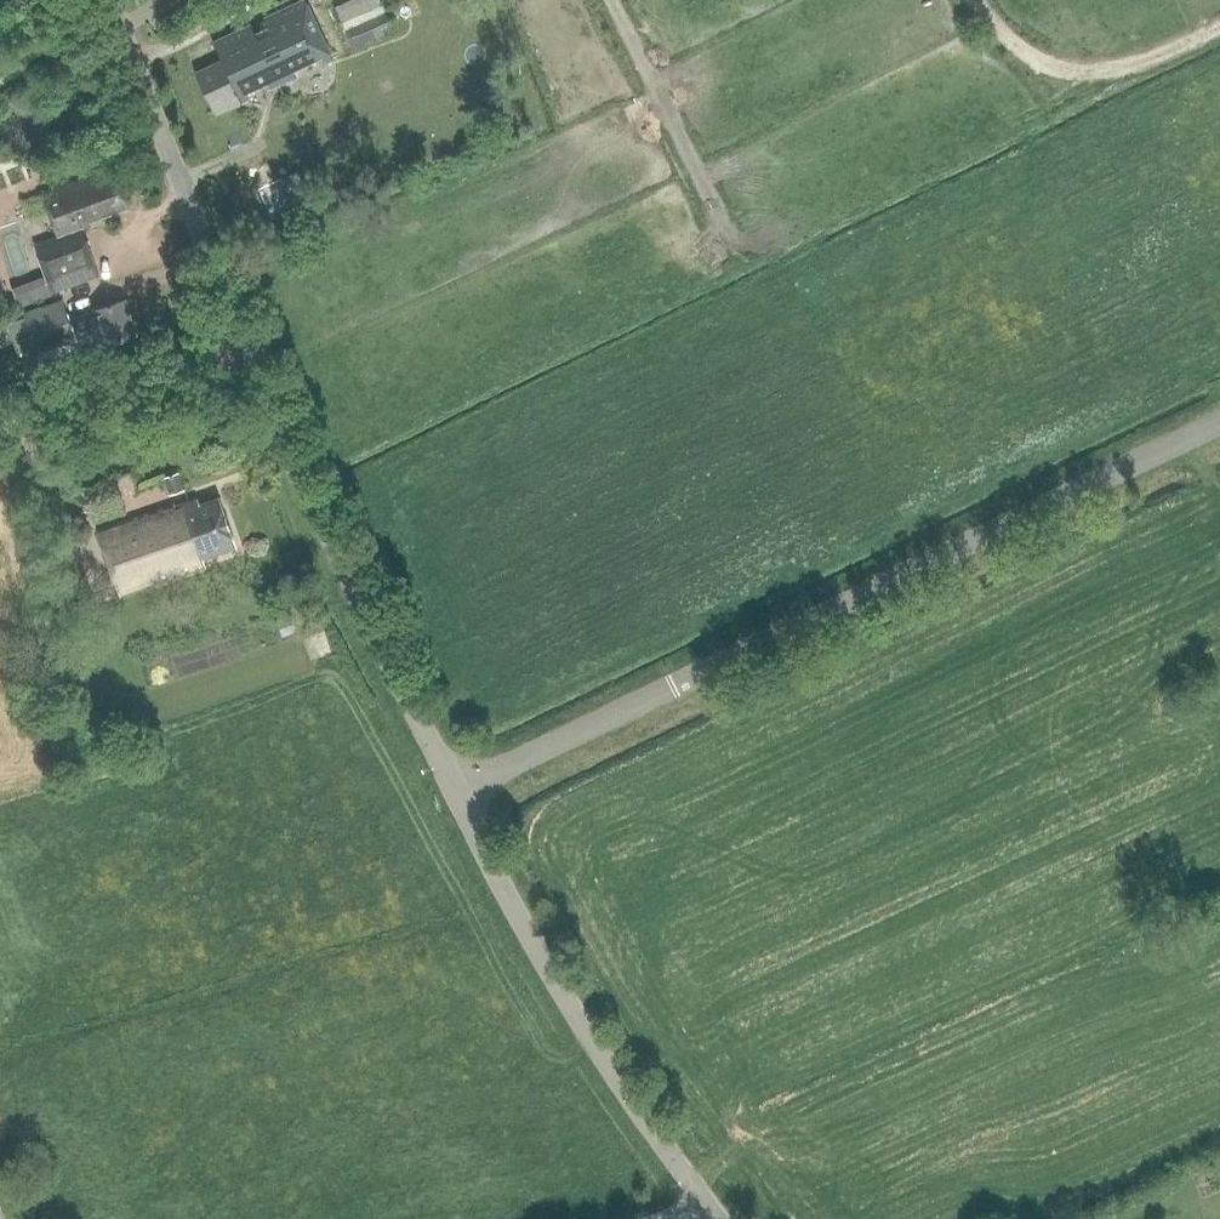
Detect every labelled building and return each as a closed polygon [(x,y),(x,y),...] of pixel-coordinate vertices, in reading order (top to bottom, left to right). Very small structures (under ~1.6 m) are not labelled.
[(213,42),(222,59),(195,73),(215,115),(250,98),(247,91),(268,81),(272,89),(298,76),(294,69),(325,54),(328,61),(334,58),(331,52),(333,52),(307,0),(297,0),(265,16),(270,24),(256,31),(252,23),(213,42)] [(394,30),(381,0),(349,0),(335,7),(353,48),(394,30)] [(261,177),(252,182),(263,206),(306,187),(287,144),(253,160),(261,177)] [(89,167),(84,153),(72,157),(77,171),(89,167)] [(41,276),(46,291),(93,274),(79,235),(92,230),(89,221),(130,206),(115,167),(43,193),(58,233),(29,243),(41,276)] [(24,313),(26,321),(36,354),(94,335),(98,348),(136,336),(125,301),(90,312),(90,313),(69,319),(63,301),(24,313)] [(184,490),(178,473),(163,478),(169,495),(184,490)] [(121,510),(109,477),(80,488),(92,521),(121,510)] [(201,558),(235,546),(217,498),(200,504),(197,498),(176,506),(174,503),(96,531),(120,598),(204,567),(201,558)]
